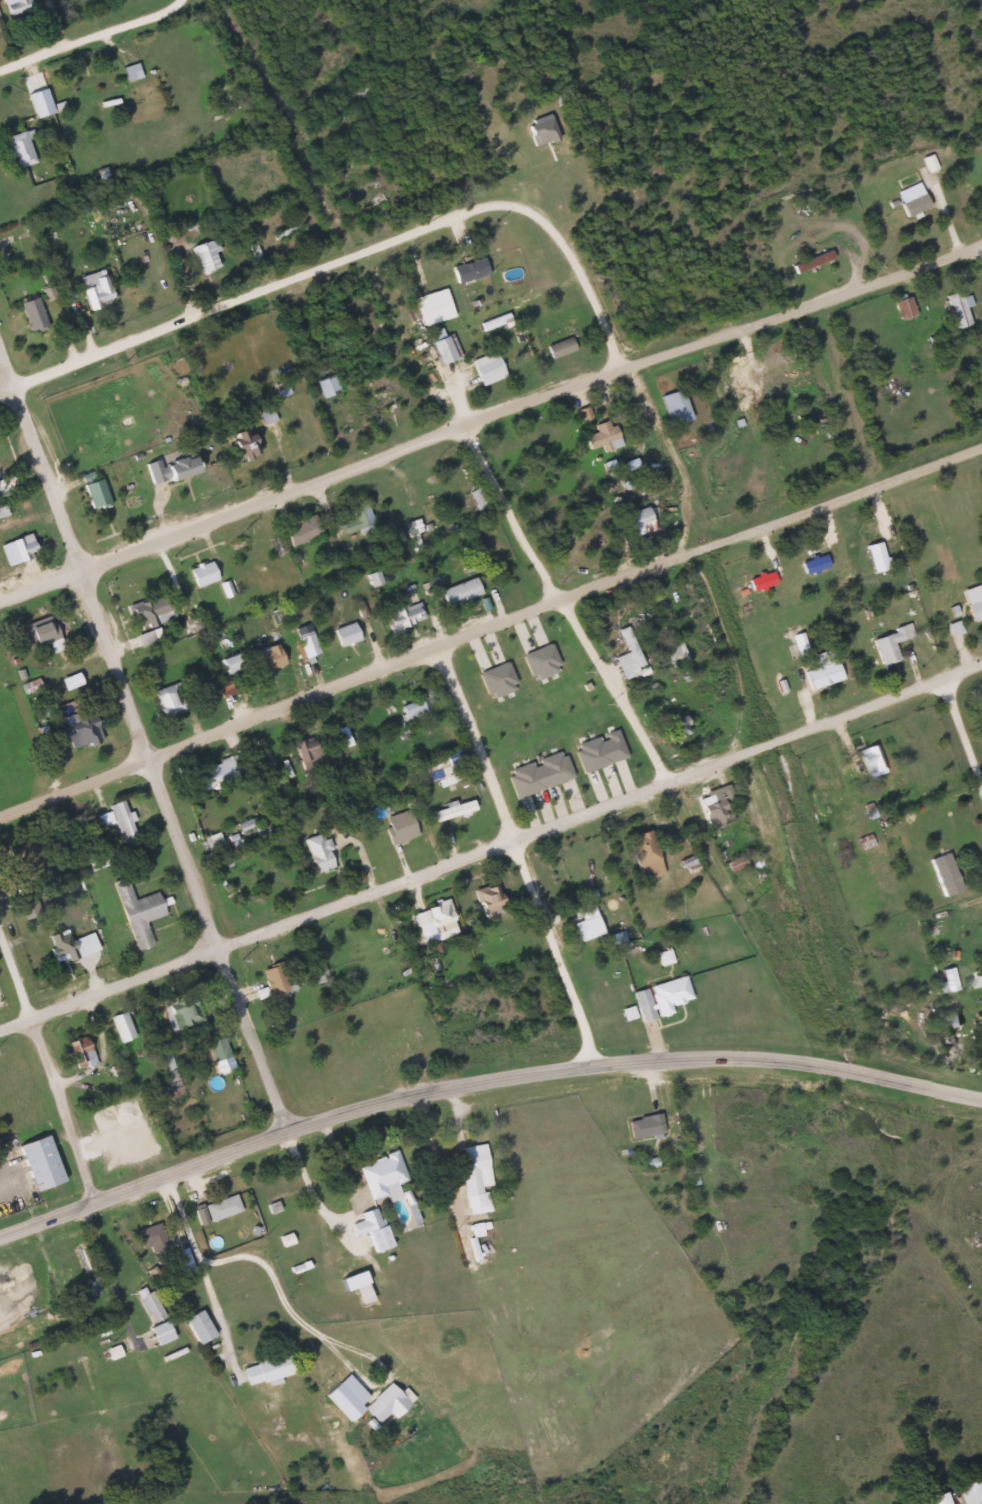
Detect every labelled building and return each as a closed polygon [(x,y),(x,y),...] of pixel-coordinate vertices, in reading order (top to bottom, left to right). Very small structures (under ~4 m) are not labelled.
[(8,14),(31,6),(30,0),(2,0),(8,14)] [(130,51),(141,72),(125,78),(118,56),(130,51)] [(8,168),(0,142),(0,123),(27,115),(43,158),(8,168)] [(529,146),(554,139),(548,115),(522,122),(529,146)] [(917,181),(926,203),(905,214),(892,191),(917,181)] [(215,230),(227,271),(198,277),(183,240),(215,230)] [(825,237),(830,255),(794,270),(785,251),(825,237)] [(479,251),(486,270),(455,277),(450,258),(479,251)] [(98,257),(114,301),(87,309),(72,264),(98,257)] [(32,282),(48,323),(23,333),(11,289),(32,282)] [(414,290),(422,320),(451,311),(442,283),(414,290)] [(905,284),(914,309),(897,318),(885,290),(905,284)] [(960,285),(969,323),(953,327),(941,291),(960,285)] [(500,299),(510,319),(482,327),(474,310),(500,299)] [(443,322),(457,357),(438,365),(422,328),(443,322)] [(540,332),(545,350),(569,340),(565,326),(540,332)] [(548,361),(571,350),(565,337),(542,348),(548,361)] [(488,340),(504,372),(478,382),(468,348),(488,340)] [(313,373),(320,395),(338,390),(331,368),(313,373)] [(679,381),(691,418),(668,423),(653,387),(679,381)] [(252,393),(261,421),(275,416),(264,389),(252,393)] [(372,395),(378,417),(393,412),(387,391),(372,395)] [(610,413),(621,443),(592,453),(578,422),(610,413)] [(242,417),(255,439),(236,445),(222,430),(242,417)] [(183,435),(197,463),(149,479),(140,449),(183,435)] [(97,470),(109,499),(88,508),(77,478),(97,470)] [(466,485),(477,508),(488,499),(477,481),(466,485)] [(639,492),(656,529),(630,535),(612,505),(639,492)] [(369,523),(361,500),(344,507),(348,518),(335,523),(339,534),(369,523)] [(306,503),(317,523),(287,533),(278,518),(306,503)] [(400,517),(411,551),(420,545),(415,530),(419,528),(415,511),(400,517)] [(279,527),(287,546),(318,533),(311,515),(279,527)] [(27,525),(37,554),(17,563),(5,534),(27,525)] [(203,550),(215,575),(194,583),(184,557),(203,550)] [(468,565),(481,589),(444,603),(436,578),(468,565)] [(156,583),(172,614),(134,623),(120,593),(156,583)] [(966,618),(981,612),(981,584),(960,592),(966,618)] [(414,592),(423,614),(392,630),(380,614),(382,605),(379,593),(391,588),(404,597),(414,592)] [(940,617),(947,631),(960,628),(954,612),(954,598),(944,601),(946,613),(940,617)] [(17,617),(30,645),(61,634),(48,604),(17,617)] [(302,611),(317,650),(300,653),(282,620),(302,611)] [(347,611),(359,634),(339,641),(328,617),(347,611)] [(869,634),(880,660),(900,654),(888,635),(910,631),(904,612),(888,621),(891,627),(882,631),(869,634)] [(625,621),(643,662),(621,676),(612,654),(626,648),(616,626),(625,621)] [(268,627),(282,660),(258,669),(245,636),(268,627)] [(809,653),(805,629),(792,632),(796,655),(809,653)] [(518,645),(531,680),(560,667),(545,633),(518,645)] [(652,641),(661,665),(686,655),(678,633),(652,641)] [(232,637),(242,663),(223,671),(213,643),(232,637)] [(548,640),(562,678),(572,675),(558,637),(548,640)] [(533,688),(518,649),(507,653),(522,692),(533,688)] [(473,663),(500,651),(515,683),(486,697),(473,663)] [(801,662),(806,685),(838,675),(831,651),(801,662)] [(483,711),(497,707),(484,662),(470,666),(483,711)] [(173,668),(183,703),(158,710),(148,677),(173,668)] [(77,683),(72,673),(55,680),(59,690),(77,683)] [(87,702),(101,736),(66,751),(44,746),(31,723),(27,701),(75,686),(87,702)] [(393,701),(400,718),(431,707),(422,686),(393,701)] [(653,709),(664,739),(687,730),(678,696),(653,709)] [(627,758),(611,714),(600,718),(617,762),(627,758)] [(334,724),(341,744),(351,740),(344,720),(334,724)] [(613,767),(592,724),(582,730),(603,772),(613,767)] [(290,735),(301,765),(325,757),(315,727),(290,735)] [(591,773),(575,735),(564,739),(580,778),(591,773)] [(872,738),(879,752),(885,753),(892,773),(865,781),(856,741),(872,738)] [(186,758),(194,782),(197,780),(201,786),(217,778),(221,785),(239,778),(233,761),(243,758),(239,745),(232,739),(186,758)] [(414,756),(420,773),(436,764),(438,773),(452,769),(450,763),(458,761),(451,742),(414,756)] [(504,764),(514,795),(572,772),(558,745),(504,764)] [(259,770),(269,794),(288,784),(280,764),(259,770)] [(696,786),(705,821),(725,814),(721,801),(729,797),(724,773),(696,786)] [(427,798),(434,819),(455,811),(457,815),(467,810),(467,808),(475,804),(467,786),(427,798)] [(120,792),(138,838),(122,844),(113,814),(100,821),(93,807),(105,804),(106,797),(120,792)] [(375,809),(388,845),(420,831),(406,797),(375,809)] [(195,828),(247,808),(257,833),(206,854),(195,828)] [(850,830),(857,842),(876,840),(865,821),(850,830)] [(320,825),(333,862),(311,870),(299,827),(320,825)] [(623,834),(640,877),(660,871),(647,826),(623,834)] [(31,828),(47,868),(16,882),(4,837),(31,828)] [(943,842),(960,882),(940,892),(926,850),(943,842)] [(677,854),(679,864),(696,858),(690,846),(677,854)] [(738,846),(745,861),(730,867),(723,854),(738,846)] [(462,877),(473,905),(500,899),(492,865),(462,877)] [(108,876),(131,940),(146,934),(141,916),(162,907),(154,885),(133,892),(124,872),(108,876)] [(409,900),(421,937),(453,928),(443,888),(409,900)] [(587,895),(602,930),(578,938),(570,918),(579,914),(571,899),(587,895)] [(620,921),(624,935),(610,940),(605,927),(620,921)] [(43,933),(56,961),(77,954),(64,922),(43,933)] [(662,938),(671,957),(659,960),(656,946),(662,938)] [(276,953),(281,974),(291,971),(293,980),(287,985),(288,990),(275,994),(269,989),(256,993),(250,982),(261,980),(259,960),(276,953)] [(967,960),(981,956),(981,978),(976,980),(967,960)] [(680,964),(692,998),(669,1002),(668,1009),(657,1012),(646,978),(680,964)] [(317,965),(311,967),(315,980),(322,979),(317,965)] [(973,988),(981,985),(981,967),(968,972),(973,988)] [(154,997),(165,1025),(201,1014),(191,982),(154,997)] [(628,1000),(634,1011),(620,1017),(617,1004),(628,1000)] [(107,1009),(116,1038),(133,1033),(126,1002),(107,1009)] [(80,1025),(92,1057),(77,1064),(66,1032),(80,1025)] [(210,1062),(229,1056),(222,1036),(204,1042),(210,1062)] [(175,1078),(166,1047),(154,1050),(164,1082),(175,1078)] [(624,1109),(627,1137),(661,1129),(656,1102),(624,1109)] [(17,1135),(34,1186),(61,1176),(46,1128),(17,1135)] [(481,1133),(491,1206),(467,1209),(450,1144),(481,1133)] [(357,1162),(370,1195),(399,1182),(395,1178),(403,1174),(394,1146),(357,1162)] [(190,1197),(196,1219),(240,1206),(231,1183),(190,1197)] [(263,1197),(266,1209),(277,1204),(273,1194),(263,1197)] [(356,1206),(373,1247),(391,1239),(375,1201),(356,1206)] [(131,1222),(140,1241),(166,1238),(158,1212),(131,1222)] [(276,1228),(280,1242),(293,1236),(285,1222),(276,1228)] [(169,1257),(156,1223),(135,1231),(144,1255),(153,1251),(157,1262),(169,1257)] [(348,1275),(359,1300),(374,1291),(361,1269),(348,1275)] [(132,1287),(151,1318),(163,1312),(148,1283),(132,1287)] [(178,1306),(198,1340),(213,1330),(196,1295),(178,1306)] [(146,1329),(155,1346),(173,1336),(164,1320),(146,1329)] [(240,1357),(244,1379),(263,1376),(266,1382),(280,1376),(278,1372),(293,1366),(286,1338),(240,1357)] [(360,1398),(377,1421),(411,1393),(384,1369),(360,1398)] [(981,1498),(965,1503),(962,1503),(953,1482),(981,1471),(981,1498)] [(890,1503),(949,1503),(940,1487),(888,1499),(890,1503)]
